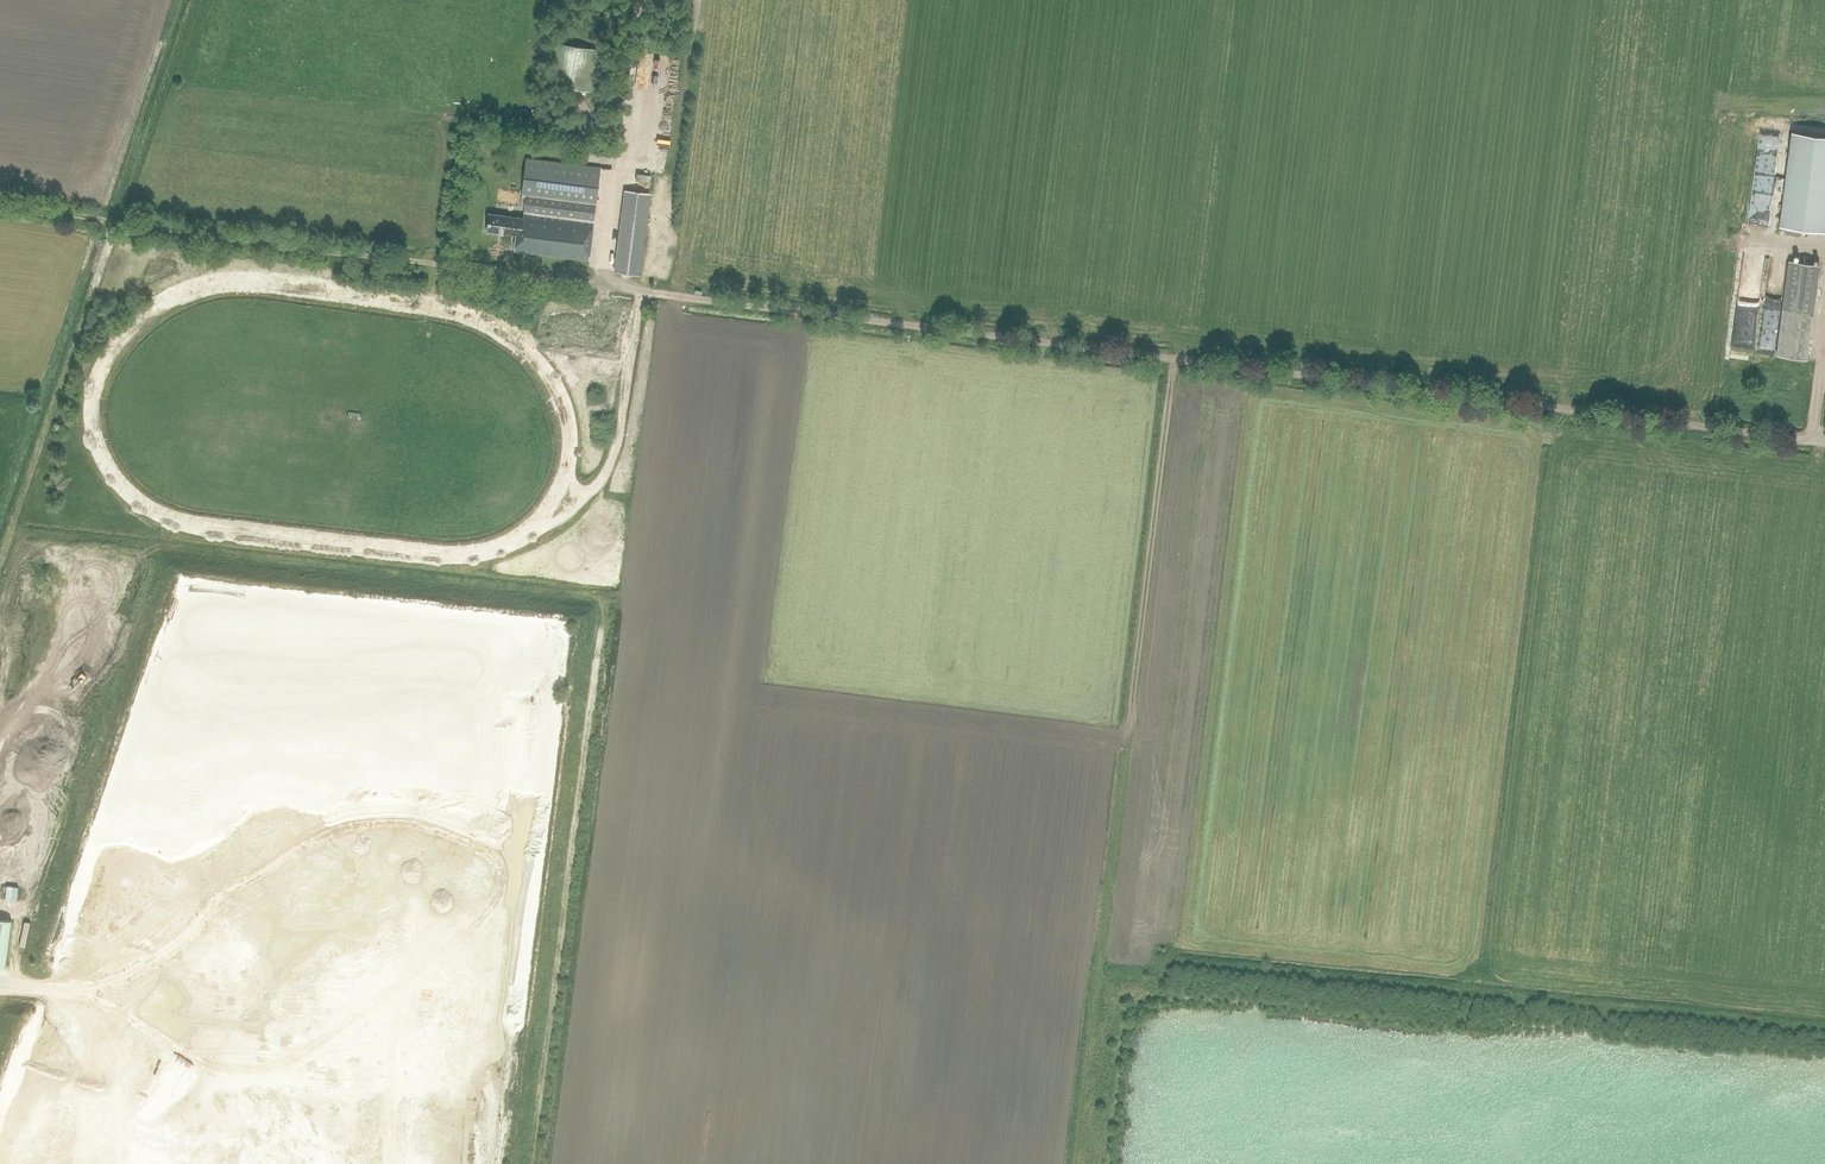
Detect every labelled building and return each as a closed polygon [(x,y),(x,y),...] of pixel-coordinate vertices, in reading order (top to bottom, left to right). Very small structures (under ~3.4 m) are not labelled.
[(599,49),(556,43),(550,85),(593,91),(599,49)] [(1780,226),(1824,232),(1824,136),(1792,131),(1780,226)] [(514,251),(588,261),(600,168),(526,159),(522,195),(526,196),(523,218),(489,213),(487,231),(516,235),(514,251)] [(614,272),(639,275),(649,195),(625,192),(614,272)] [(1789,260),(1777,355),(1807,359),(1819,264),(1789,260)] [(6,897),(18,899),(21,886),(9,883),(6,897)] [(0,919),(0,966),(5,967),(11,920),(0,919)]
